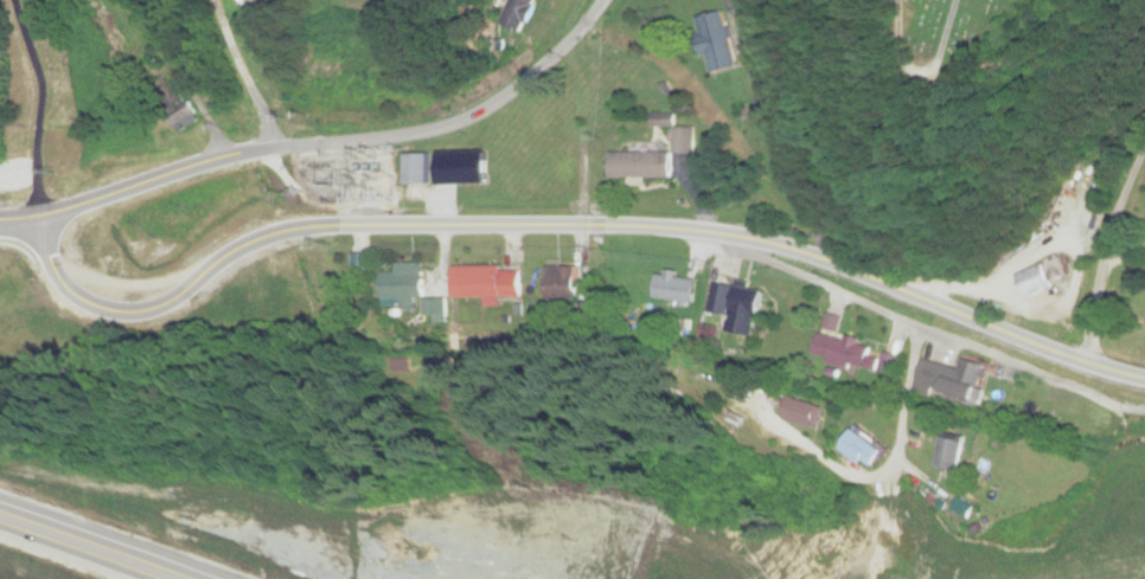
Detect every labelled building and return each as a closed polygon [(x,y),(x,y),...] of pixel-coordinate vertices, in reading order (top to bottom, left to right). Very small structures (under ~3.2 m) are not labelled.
[(540,0),(511,0),(499,18),(518,32),(540,0)] [(699,18),(704,70),(733,68),(729,15),(699,18)] [(670,179),(670,154),(692,154),(692,128),(672,128),(673,152),(611,153),(611,180),(670,179)] [(1023,294),(1067,284),(1062,261),(1018,270),(1023,294)] [(424,300),(423,263),(393,264),(393,271),(381,271),(382,312),(417,311),(417,300),(424,300)] [(484,298),(484,307),(500,307),(500,297),(521,297),(521,267),(454,267),(454,298),(484,298)] [(546,300),(582,300),(582,267),(546,267),(546,300)] [(652,299),(691,308),(697,280),(659,271),(652,299)] [(706,329),(755,337),(764,291),(714,282),(706,329)] [(835,334),(840,320),(825,315),(812,356),(885,380),(894,353),(835,334)] [(987,366),(962,358),(959,371),(925,360),(917,388),(974,406),(987,366)] [(818,431),(824,409),(791,399),(784,421),(818,431)] [(838,449),(866,472),(883,452),(855,429),(838,449)] [(951,482),(967,445),(946,436),(929,472),(951,482)]
